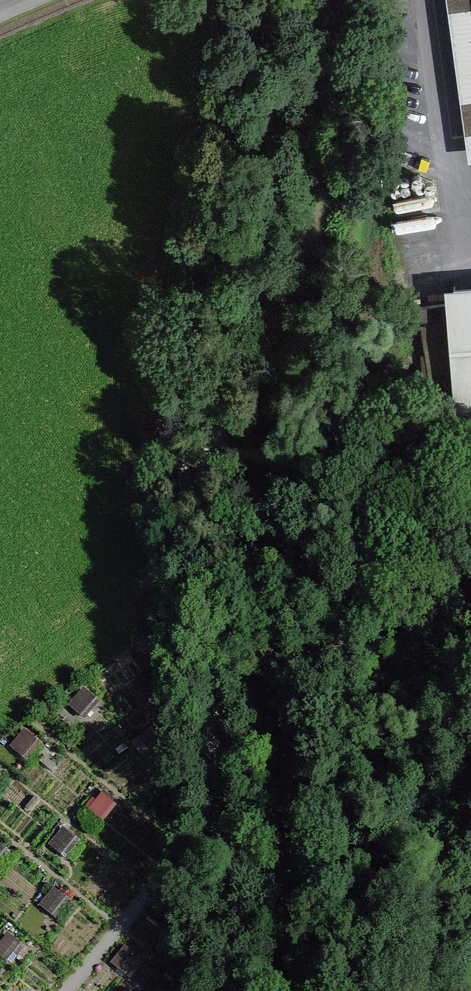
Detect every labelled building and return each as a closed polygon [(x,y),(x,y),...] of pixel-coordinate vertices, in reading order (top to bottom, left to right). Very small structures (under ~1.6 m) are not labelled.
[(449,287),(458,405),(470,404),(470,285),(449,287)]
